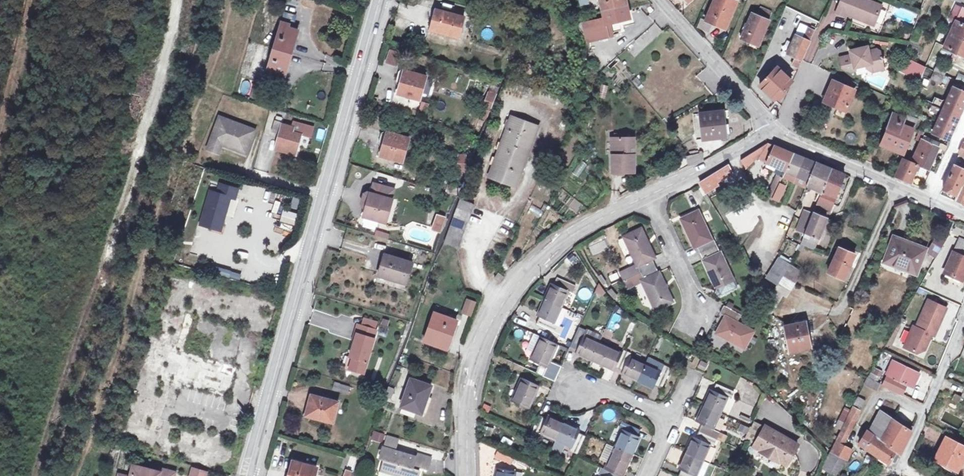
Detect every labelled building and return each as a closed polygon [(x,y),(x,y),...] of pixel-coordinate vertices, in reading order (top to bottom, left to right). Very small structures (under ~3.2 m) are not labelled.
[(735,0),(715,0),(707,20),(726,29),(738,1),(735,0)] [(883,6),(869,0),(842,0),(836,13),(845,16),(845,14),(865,22),(866,19),(875,23),(883,6)] [(627,12),(624,2),(600,8),(602,18),(627,12)] [(769,20),(772,12),(761,7),(758,16),(769,20)] [(945,47),(954,50),(953,53),(959,56),(960,53),(963,55),(963,9),(962,8),(945,47)] [(459,37),(465,17),(436,10),(431,30),(459,37)] [(627,16),(627,12),(602,18),(603,23),(593,26),(595,38),(596,43),(607,41),(607,38),(605,30),(619,27),(630,25),(627,16)] [(770,21),(769,20),(758,16),(753,14),(749,24),(746,23),(741,36),(743,37),(742,39),(759,46),(770,21)] [(282,23),(275,49),(292,54),(298,31),(288,29),(289,25),(282,23)] [(806,33),(808,28),(801,24),(799,30),(796,35),(798,36),(800,31),(806,33)] [(607,38),(621,35),(619,27),(605,30),(607,38)] [(792,64),(798,67),(816,28),(812,27),(811,29),(808,28),(806,33),(800,31),(798,36),(796,35),(787,54),(795,58),(792,64)] [(877,50),(869,51),(868,47),(855,50),(856,52),(854,55),(852,55),(840,58),(843,68),(851,72),(856,71),(855,68),(867,65),(867,68),(874,72),(885,70),(884,62),(885,59),(883,57),(882,57),(881,52),(877,50)] [(285,76),(292,54),(275,49),(268,75),(274,77),(276,73),(285,76)] [(401,54),(390,50),(386,62),(397,65),(401,54)] [(921,81),(926,68),(904,57),(900,70),(921,81)] [(935,71),(938,64),(929,60),(926,67),(927,68),(932,70),(935,71)] [(945,76),(948,68),(938,64),(935,71),(945,76)] [(697,75),(712,94),(723,85),(708,66),(697,75)] [(786,87),(792,81),(777,67),(769,76),(760,86),(775,99),(784,90),(786,87)] [(426,76),(405,70),(402,69),(399,71),(396,81),(398,84),(401,85),(398,94),(420,100),(426,76)] [(945,76),(935,71),(933,76),(931,79),(942,83),(945,76)] [(854,89),(856,83),(839,75),(836,82),(834,80),(824,102),(846,111),(855,90),(854,89)] [(931,79),(928,86),(938,90),(942,83),(931,79)] [(492,85),(490,92),(496,94),(501,82),(495,80),(493,85),(492,85)] [(963,107),(963,91),(954,87),(949,85),(942,101),(947,103),(945,106),(940,104),(937,112),(941,114),(940,117),(936,115),(933,121),(937,124),(933,133),(949,140),(963,107)] [(617,97),(620,93),(615,89),(612,92),(617,97)] [(490,110),(496,94),(490,92),(484,107),(490,110)] [(833,108),(831,114),(843,119),(846,112),(833,108)] [(723,111),(701,114),(704,140),(723,138),(721,123),(724,122),(723,111)] [(900,133),(907,116),(904,114),(903,117),(893,114),(888,128),(900,133)] [(904,154),(915,129),(919,119),(907,115),(907,116),(900,133),(888,128),(881,145),(904,154)] [(276,149),(296,155),(301,135),(293,132),(294,128),(284,125),(284,123),(283,123),(284,118),(278,117),(277,121),(275,120),(272,132),(278,134),(278,137),(280,138),(276,149)] [(512,117),(489,177),(516,186),(539,127),(512,117)] [(254,131),(221,118),(209,148),(211,149),(218,152),(221,143),(246,152),(254,131)] [(409,138),(388,132),(385,131),(382,133),(379,143),(381,146),(384,147),(381,156),(402,162),(409,138)] [(302,136),(300,146),(308,148),(310,138),(302,136)] [(916,156),(922,158),(931,139),(926,136),(925,136),(916,156)] [(613,173),(635,172),(634,138),(614,138),(614,155),(613,155),(613,173)] [(919,165),(928,169),(938,148),(940,143),(931,139),(922,158),(916,156),(913,162),(919,165)] [(816,206),(830,212),(845,174),(768,143),(741,160),(746,169),(757,158),(798,176),(808,181),(807,185),(822,191),(816,206)] [(946,146),(940,143),(938,148),(944,151),(946,146)] [(943,189),(957,196),(963,180),(963,144),(943,189)] [(699,164),(704,162),(704,153),(703,153),(702,154),(701,154),(692,156),(687,157),(687,158),(689,166),(699,164)] [(458,179),(465,180),(468,172),(466,172),(467,156),(460,155),(459,171),(458,171),(458,179)] [(911,183),(919,165),(913,162),(903,159),(896,176),(911,183)] [(700,183),(706,193),(719,185),(717,182),(733,173),(728,166),(700,183)] [(807,185),(808,181),(798,176),(795,182),(806,187),(807,185)] [(957,196),(954,201),(960,204),(963,196),(963,180),(957,196)] [(780,184),(775,182),(767,198),(773,200),(780,184)] [(374,183),(371,193),(392,199),(395,190),(374,183)] [(785,187),(780,184),(773,200),(778,202),(785,187)] [(212,191),(200,224),(220,231),(231,198),(236,200),(239,191),(222,185),(219,194),(212,191)] [(458,197),(461,189),(448,185),(446,193),(458,197)] [(386,223),(392,199),(371,193),(368,192),(365,194),(362,203),(364,206),(367,207),(364,217),(366,217),(378,221),(386,223)] [(444,243),(457,248),(474,204),(461,200),(444,243)] [(700,252),(717,245),(714,239),(713,240),(699,210),(681,219),(695,247),(697,246),(700,252)] [(797,230),(805,233),(813,214),(808,213),(807,215),(804,214),(797,230)] [(827,218),(813,213),(813,214),(805,233),(801,244),(815,250),(827,218)] [(445,218),(437,215),(432,229),(440,232),(445,218)] [(376,229),(378,221),(366,217),(364,225),(376,229)] [(637,265),(653,259),(655,258),(642,229),(624,237),(637,265)] [(928,252),(937,257),(945,242),(936,237),(928,252)] [(906,266),(918,270),(926,249),(895,238),(886,261),(905,269),(906,266)] [(960,239),(954,252),(963,256),(963,241),(960,239)] [(198,245),(196,253),(213,258),(215,250),(198,245)] [(717,245),(700,252),(704,260),(703,260),(717,289),(734,281),(721,252),(720,252),(717,245)] [(844,280),(856,255),(840,247),(828,273),(844,280)] [(954,252),(945,273),(963,281),(963,279),(963,256),(954,252)] [(407,284),(413,263),(385,255),(379,273),(396,278),(395,281),(407,284)] [(782,255),(779,258),(790,265),(792,261),(782,255)] [(571,268),(578,262),(573,256),(566,263),(571,268)] [(766,278),(777,285),(790,265),(779,258),(766,278)] [(642,281),(659,273),(653,259),(637,265),(622,272),(626,280),(631,278),(634,285),(642,281)] [(802,272),(790,265),(782,278),(795,283),(802,272)] [(239,280),(241,274),(221,268),(219,275),(239,280)] [(505,277),(500,273),(495,279),(500,283),(505,277)] [(660,273),(659,273),(642,281),(656,310),(673,302),(660,273)] [(552,284),(545,300),(562,307),(569,291),(573,293),(576,286),(558,278),(555,285),(552,284)] [(631,278),(626,280),(629,287),(634,285),(631,278)] [(782,295),(786,298),(795,283),(782,278),(762,310),(769,315),(782,295)] [(466,299),(462,314),(472,317),(476,301),(466,299)] [(555,323),(562,307),(545,300),(538,316),(540,317),(537,324),(561,335),(564,328),(560,326),(559,326),(555,323)] [(914,326),(904,347),(917,353),(925,350),(932,335),(935,336),(947,308),(929,300),(917,327),(914,326)] [(673,302),(656,310),(658,314),(661,316),(677,309),(673,302)] [(738,322),(742,315),(725,305),(720,313),(726,316),(717,334),(745,349),(755,331),(738,322)] [(562,307),(555,323),(559,326),(563,318),(567,309),(562,307)] [(458,321),(435,313),(425,341),(447,349),(458,321)] [(791,352),(811,349),(806,322),(786,326),(791,352)] [(364,374),(378,330),(360,325),(346,368),(364,374)] [(576,353),(592,360),(600,343),(603,337),(587,330),(585,332),(579,329),(571,347),(577,350),(576,353)] [(531,355),(540,337),(529,332),(521,350),(531,355)] [(558,344),(541,336),(531,359),(542,364),(537,374),(544,376),(548,367),(558,344)] [(623,354),(600,343),(592,360),(615,371),(616,368),(623,354)] [(622,374),(638,381),(646,364),(630,356),(631,353),(624,350),(623,354),(616,368),(623,371),(622,374)] [(649,358),(646,364),(638,381),(654,388),(655,386),(662,389),(670,371),(672,372),(673,369),(649,358)] [(708,364),(701,361),(698,367),(705,370),(708,364)] [(894,362),(883,385),(902,394),(906,384),(913,387),(919,375),(894,362)] [(868,377),(878,382),(883,372),(874,367),(868,377)] [(539,385),(522,378),(511,401),(528,409),(539,385)] [(876,390),(879,383),(868,378),(865,384),(876,390)] [(402,407),(422,414),(432,386),(411,379),(402,407)] [(333,389),(348,393),(350,387),(340,385),(340,384),(335,382),(333,389)] [(711,389),(704,405),(721,413),(729,397),(732,398),(735,392),(717,384),(714,390),(711,389)] [(395,389),(389,386),(385,396),(391,399),(395,389)] [(959,403),(961,397),(955,395),(957,392),(944,386),(941,393),(954,398),(953,400),(959,403)] [(342,394),(340,401),(353,404),(355,397),(342,394)] [(312,395),(306,416),(333,423),(339,402),(312,395)] [(219,413),(225,414),(229,399),(223,397),(219,413)] [(866,401),(859,397),(854,408),(861,411),(866,401)] [(714,429),(721,413),(704,405),(697,421),(703,424),(700,431),(718,439),(725,442),(728,436),(721,432),(714,429)] [(847,421),(852,411),(846,408),(840,419),(846,423),(847,421)] [(861,411),(854,408),(852,411),(847,421),(855,424),(861,411)] [(892,418),(881,411),(873,425),(884,432),(892,418)] [(540,433),(556,440),(564,423),(548,416),(547,418),(540,415),(532,433),(539,436),(540,433)] [(721,415),(716,426),(735,434),(740,422),(721,415)] [(912,432),(892,418),(884,432),(883,433),(891,438),(889,441),(892,443),(890,446),(901,454),(912,432)] [(766,426),(755,421),(746,440),(756,445),(766,426)] [(855,424),(847,421),(846,423),(824,468),(836,474),(839,468),(841,468),(845,459),(848,460),(853,450),(843,446),(855,424)] [(623,430),(616,446),(633,454),(640,438),(637,436),(640,430),(623,422),(620,428),(623,430)] [(579,433),(580,430),(564,423),(556,440),(552,449),(561,453),(565,444),(572,447),(571,450),(578,454),(586,436),(579,433)] [(746,435),(749,427),(740,424),(737,432),(746,435)] [(798,445),(766,426),(756,445),(755,446),(762,451),(761,452),(779,462),(780,461),(787,465),(798,445)] [(860,444),(878,456),(886,443),(879,439),(882,434),(872,428),(870,432),(867,430),(860,444)] [(376,431),(374,438),(383,441),(386,434),(376,431)] [(694,437),(687,453),(704,461),(712,444),(715,446),(718,439),(700,431),(697,438),(694,437)] [(895,463),(901,454),(890,446),(892,443),(889,441),(891,438),(883,433),(882,434),(879,439),(886,443),(878,456),(890,464),(891,461),(895,463)] [(963,459),(963,446),(947,437),(935,460),(958,471),(963,459)] [(615,447),(607,444),(600,459),(608,463),(615,447)] [(419,453),(418,456),(386,445),(382,458),(385,459),(382,471),(398,475),(421,475),(423,470),(422,470),(423,468),(430,470),(433,458),(419,453)] [(605,469),(620,475),(622,475),(633,454),(616,446),(615,447),(608,463),(605,469)] [(669,447),(665,462),(679,465),(683,450),(669,447)] [(370,451),(367,457),(376,461),(379,455),(370,451)] [(502,458),(528,469),(531,463),(505,451),(502,458)] [(704,461),(687,453),(680,469),(682,470),(679,475),(697,475),(704,461)] [(350,455),(348,465),(355,466),(357,456),(350,455)] [(710,463),(704,461),(697,475),(704,475),(710,463)] [(317,468),(294,462),(290,475),(315,475),(317,468)] [(175,473),(160,469),(160,473),(134,466),(132,475),(174,475),(175,473)] [(496,475),(515,475),(516,471),(497,468),(496,475)] [(620,475),(605,469),(603,468),(599,474),(603,475),(620,475)]
